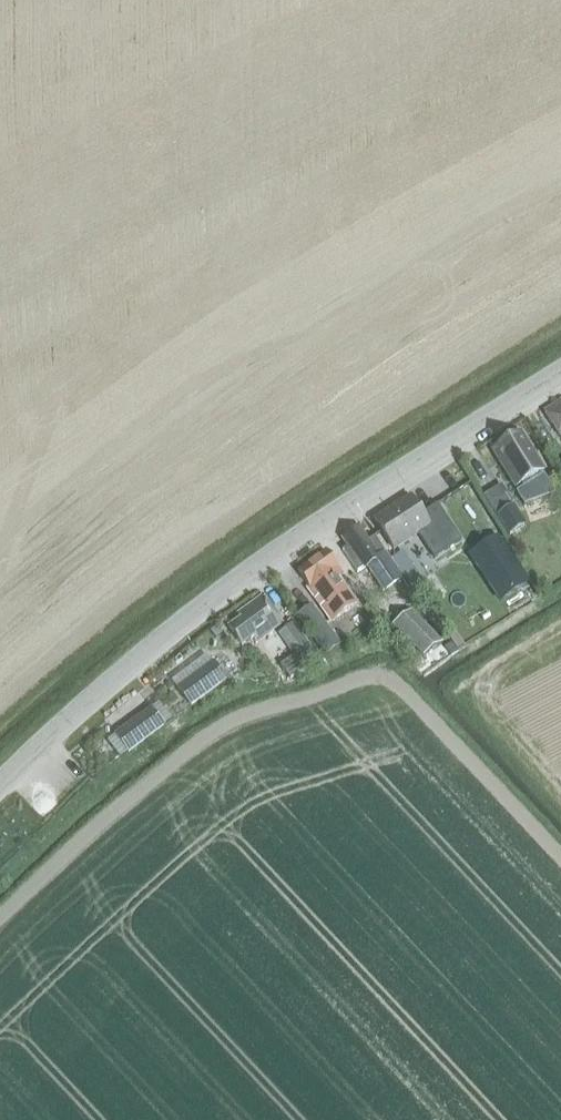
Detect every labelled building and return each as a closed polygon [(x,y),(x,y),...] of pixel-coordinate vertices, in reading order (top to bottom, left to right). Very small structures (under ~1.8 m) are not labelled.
[(543,411),(560,439),(560,399),(543,411)] [(519,484),(522,488),(515,492),(523,506),(554,494),(543,475),(539,478),(537,474),(541,472),(518,435),(493,450),(516,487),(519,484)] [(485,497),(494,512),(509,503),(500,487),(485,497)] [(373,520),(392,549),(392,550),(417,534),(437,564),(458,550),(441,523),(446,520),(436,505),(420,515),(409,497),(373,520)] [(495,517),(507,536),(524,525),(512,507),(495,517)] [(358,528),(342,539),(347,547),(341,550),(356,572),(366,565),(370,571),(376,568),(389,586),(401,577),(389,561),(373,537),(366,541),(358,528)] [(496,538),(468,557),(498,603),(526,585),(496,538)] [(307,589),(331,622),(355,605),(336,579),(341,575),(324,552),(297,571),(309,588),(307,589)] [(398,555),(389,561),(401,577),(409,589),(424,579),(416,568),(410,572),(398,555)] [(383,594),(387,601),(398,594),(394,587),(383,594)] [(240,619),(228,628),(240,646),(253,637),(257,641),(281,624),(262,596),(256,600),(254,601),(254,602),(237,614),(240,619)] [(407,611),(388,625),(419,658),(439,643),(407,611)] [(306,647),(309,645),(293,622),(281,630),(304,664),(313,657),(306,647)] [(316,632),(309,636),(323,657),(330,652),(316,632)] [(286,676),(299,667),(295,660),(292,656),(278,665),(286,676)] [(187,704),(223,679),(211,661),(174,686),(187,704)] [(113,735),(126,752),(161,726),(148,708),(113,735)]
